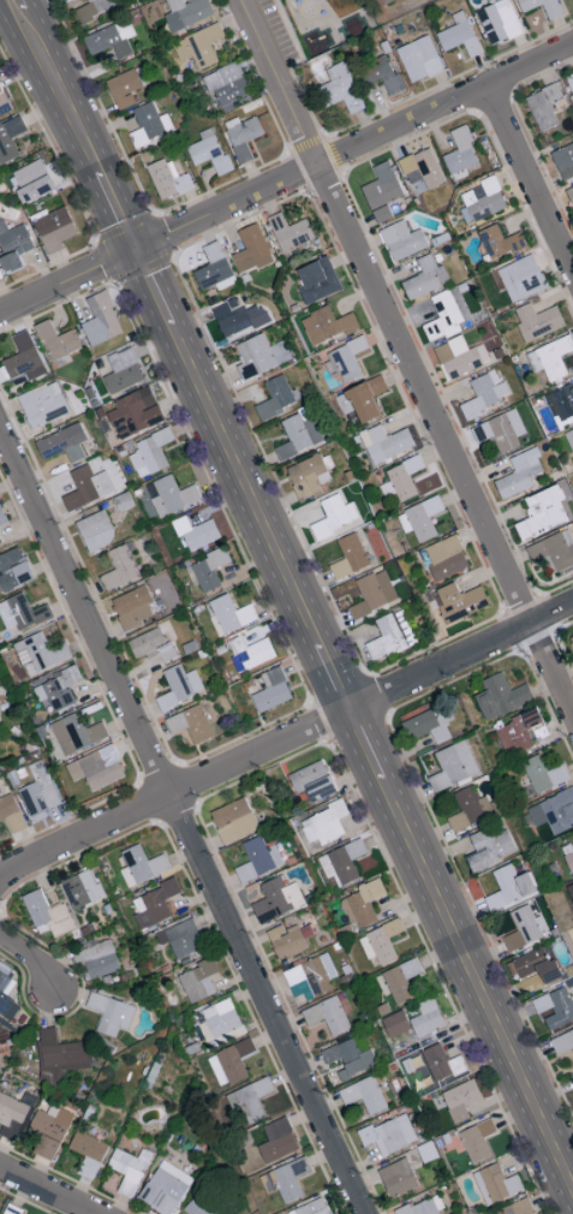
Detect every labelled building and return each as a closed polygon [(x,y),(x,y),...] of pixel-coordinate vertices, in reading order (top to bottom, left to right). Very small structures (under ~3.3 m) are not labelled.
[(113,8),(110,0),(88,0),(90,3),(74,10),(80,23),(113,8)] [(168,8),(163,9),(171,31),(214,16),(209,0),(193,0),(184,3),(183,0),(166,0),(168,8)] [(524,31),(510,0),(499,0),(475,11),(491,46),(524,31)] [(556,0),(518,0),(522,12),(543,4),(549,20),(562,15),(556,0)] [(455,25),(436,33),(443,51),(464,43),(469,57),(481,52),(464,10),(451,15),(455,25)] [(91,55),(113,45),(118,58),(132,52),(126,39),(135,35),(126,17),(83,37),(91,55)] [(172,41),(179,59),(192,55),(198,70),(218,62),(211,43),(225,37),(220,23),(172,41)] [(444,70),(429,35),(396,48),(411,83),(444,70)] [(403,89),(388,54),(362,65),(371,83),(382,78),(389,95),(403,89)] [(343,100),(349,114),(364,108),(344,60),(325,68),(330,79),(320,83),(329,105),(343,100)] [(205,74),(218,114),(236,109),(235,104),(252,99),(240,63),(205,74)] [(142,87),(134,68),(105,81),(120,111),(136,103),(130,92),(142,87)] [(524,97),(541,132),(559,123),(549,103),(563,96),(556,82),(524,97)] [(0,83),(0,115),(12,110),(0,83)] [(133,109),(140,128),(130,133),(135,146),(174,130),(167,113),(158,116),(152,101),(133,109)] [(19,156),(12,136),(26,131),(21,116),(0,123),(0,163),(19,156)] [(264,133),(257,116),(240,122),(238,116),(223,123),(240,164),(252,159),(245,142),(264,133)] [(463,168),(480,161),(464,125),(450,131),(457,149),(443,155),(454,181),(466,175),(463,168)] [(198,132),(201,140),(187,146),(194,165),(210,159),(217,176),(229,171),(213,127),(198,132)] [(564,181),(572,176),(572,141),(551,152),(564,181)] [(445,181),(431,146),(398,160),(409,186),(413,184),(417,193),(445,181)] [(161,201),(194,187),(188,173),(177,177),(168,156),(146,166),(161,201)] [(22,203),(54,188),(40,158),(8,174),(22,203)] [(372,167),(377,179),(361,186),(377,223),(393,217),(387,202),(403,195),(389,160),(372,167)] [(458,191),(464,207),(460,208),(465,223),(507,208),(496,178),(458,191)] [(64,248),(60,241),(77,234),(65,206),(33,220),(48,254),(64,248)] [(306,218),(288,225),(282,211),(268,218),(283,253),(315,239),(306,218)] [(23,266),(19,254),(34,248),(24,222),(8,229),(1,213),(0,214),(0,254),(8,273),(23,266)] [(420,228),(410,233),(403,219),(379,230),(393,262),(429,246),(420,228)] [(245,249),(231,255),(239,274),(273,260),(257,222),(238,230),(245,249)] [(489,260),(527,246),(522,231),(502,237),(498,224),(479,230),(489,260)] [(193,271),(201,290),(215,284),(218,290),(237,282),(218,240),(201,247),(209,265),(193,271)] [(401,282),(409,300),(451,282),(443,264),(437,266),(431,253),(417,259),(422,273),(401,282)] [(512,302),(547,287),(533,253),(498,268),(512,302)] [(304,285),(298,288),(305,305),(343,289),(328,255),(297,269),(304,285)] [(464,321),(450,288),(431,297),(440,317),(422,325),(429,343),(461,329),(458,323),(464,321)] [(81,323),(90,346),(124,332),(105,289),(85,297),(94,318),(81,323)] [(269,320),(262,303),(244,311),(238,297),(212,309),(225,339),(269,320)] [(557,305),(536,313),(531,302),(513,309),(526,341),(565,325),(557,305)] [(311,345),(359,327),(354,312),(334,319),(329,306),(300,317),(311,345)] [(81,347),(73,329),(57,336),(49,318),(36,324),(55,367),(71,360),(68,353),(81,347)] [(10,378),(25,372),(29,381),(46,373),(28,329),(11,335),(19,353),(2,360),(10,378)] [(269,346),(263,333),(236,344),(243,363),(238,365),(244,380),(292,359),(284,339),(269,346)] [(483,343),(467,349),(462,335),(448,339),(455,358),(443,363),(449,378),(491,363),(483,343)] [(532,372),(544,368),(548,382),(568,375),(561,355),(572,351),(572,342),(571,335),(525,351),(532,372)] [(369,348),(365,336),(329,349),(342,383),(362,375),(354,354),(369,348)] [(453,357),(448,343),(434,347),(440,362),(453,357)] [(110,394),(145,379),(132,346),(107,356),(113,373),(103,377),(110,394)] [(466,421),(482,414),(480,407),(508,396),(498,369),(470,381),(476,397),(460,404),(466,421)] [(262,422),(285,412),(282,407),(301,399),(295,386),(290,389),(284,375),(249,390),(262,422)] [(342,390),(345,398),(351,397),(360,423),(380,415),(373,395),(388,390),(383,375),(342,390)] [(30,428),(69,413),(57,381),(18,395),(30,428)] [(558,425),(572,419),(572,382),(545,395),(558,425)] [(117,408),(107,412),(118,439),(165,421),(158,403),(147,408),(140,390),(114,400),(117,408)] [(280,420),(290,441),(279,446),(284,458),(324,440),(309,407),(280,420)] [(471,426),(477,443),(496,436),(502,452),(520,446),(517,437),(525,434),(516,409),(471,426)] [(43,460),(65,450),(70,463),(85,457),(79,442),(86,439),(79,422),(35,441),(43,460)] [(372,464),(416,446),(408,427),(386,436),(380,423),(359,432),(372,464)] [(129,455),(136,470),(145,465),(149,474),(169,465),(160,446),(175,439),(169,426),(135,442),(139,451),(129,455)] [(572,452),(572,428),(564,433),(572,452)] [(530,476),(544,471),(535,448),(508,458),(514,472),(495,480),(501,498),(533,486),(530,476)] [(323,492),(320,484),(331,480),(322,454),(286,466),(298,500),(323,492)] [(379,485),(384,498),(396,493),(399,501),(417,494),(409,473),(425,467),(420,455),(385,468),(390,481),(379,485)] [(68,511),(115,491),(105,470),(94,475),(88,463),(70,471),(78,489),(62,496),(68,511)] [(142,485),(145,494),(140,496),(149,520),(202,500),(196,484),(178,490),(172,474),(142,485)] [(523,498),(530,517),(515,523),(520,539),(568,522),(560,500),(563,498),(558,484),(523,498)] [(345,505),(339,493),(321,501),(328,518),(310,525),(316,539),(361,519),(354,501),(345,505)] [(396,512),(404,534),(413,530),(417,542),(437,534),(430,516),(444,510),(439,496),(396,512)] [(300,528),(326,518),(319,499),(293,510),(300,528)] [(8,522),(0,503),(0,525),(8,522)] [(76,521),(89,552),(117,540),(104,509),(76,521)] [(191,528),(186,515),(174,520),(187,551),(221,537),(213,519),(191,528)] [(569,546),(562,531),(526,547),(533,562),(546,556),(554,574),(572,565),(572,544),(569,546)] [(337,541),(345,558),(329,566),(336,580),(371,563),(355,532),(337,541)] [(433,580),(468,569),(457,535),(422,547),(433,580)] [(107,590),(140,575),(126,543),(107,552),(115,569),(100,576),(107,590)] [(34,578),(20,546),(0,554),(0,593),(34,578)] [(231,562),(226,548),(185,565),(193,586),(199,583),(203,592),(221,585),(214,569),(231,562)] [(349,607),(354,618),(398,600),(385,569),(356,581),(364,601),(349,607)] [(490,605),(481,585),(460,594),(455,582),(432,591),(446,624),(490,605)] [(154,618),(148,603),(152,602),(146,585),(111,598),(123,629),(154,618)] [(16,625),(19,631),(53,616),(48,603),(32,610),(24,592),(0,602),(0,615),(6,629),(16,625)] [(251,603),(236,610),(227,593),(207,603),(223,635),(258,618),(251,603)] [(375,620),(382,636),(366,643),(372,660),(417,643),(404,609),(375,620)] [(165,643),(159,628),(128,639),(135,660),(159,651),(162,662),(177,657),(171,641),(165,643)] [(26,676),(72,658),(65,640),(49,647),(43,631),(13,643),(26,676)] [(268,637),(247,646),(242,635),(225,641),(239,673),(277,656),(268,637)] [(205,691),(196,669),(184,673),(180,664),(163,671),(171,691),(156,698),(160,709),(205,691)] [(33,686),(46,714),(75,701),(68,687),(83,680),(76,666),(33,686)] [(250,695),(259,713),(293,697),(279,666),(260,674),(266,688),(250,695)] [(535,699),(527,682),(510,690),(502,671),(484,679),(488,689),(474,695),(486,721),(535,699)] [(194,745),(214,736),(200,704),(165,719),(171,735),(187,728),(194,745)] [(533,744),(527,730),(543,723),(537,707),(509,718),(511,723),(496,729),(506,755),(533,744)] [(401,723),(409,741),(431,732),(436,744),(451,738),(444,722),(454,719),(449,708),(434,715),(432,709),(401,723)] [(50,723),(64,756),(109,736),(102,720),(85,728),(77,711),(50,723)] [(435,752),(443,771),(428,777),(434,792),(480,773),(466,739),(435,752)] [(65,764),(72,782),(85,776),(91,791),(125,777),(112,744),(65,764)] [(564,763),(547,771),(540,753),(521,761),(535,794),(571,779),(564,763)] [(288,774),(296,794),(305,790),(310,803),(337,792),(323,759),(288,774)] [(475,783),(453,793),(461,811),(447,818),(454,832),(502,809),(497,800),(485,805),(475,783)] [(552,835),(572,826),(572,788),(526,807),(534,826),(547,821),(552,835)] [(5,819),(12,834),(27,827),(11,793),(0,798),(0,822),(5,819)] [(222,844),(258,830),(246,797),(210,811),(222,844)] [(307,816),(320,845),(345,834),(338,818),(349,813),(343,800),(307,816)] [(517,853),(505,822),(470,836),(477,853),(467,857),(472,871),(517,853)] [(266,848),(261,835),(242,843),(250,861),(234,868),(240,883),(284,864),(275,844),(266,848)] [(351,860),(367,853),(361,838),(317,857),(326,878),(332,876),(338,889),(360,880),(351,860)] [(572,874),(572,873),(572,839),(559,845),(572,874)] [(171,870),(165,853),(146,860),(140,844),(121,850),(127,867),(120,869),(127,886),(171,870)] [(493,871),(501,890),(484,898),(489,911),(537,891),(529,872),(517,877),(511,863),(493,871)] [(61,880),(73,910),(104,897),(92,868),(61,880)] [(259,885),(264,898),(251,904),(260,924),(305,905),(296,882),(285,886),(280,876),(259,885)] [(129,899),(143,929),(171,916),(164,899),(181,892),(175,878),(129,899)] [(378,920),(370,901),(387,894),(380,879),(340,897),(355,931),(378,920)] [(75,927),(64,903),(51,909),(41,888),(22,897),(39,934),(51,929),(54,937),(75,927)] [(547,935),(539,916),(535,918),(530,904),(511,912),(519,930),(503,937),(509,951),(547,935)] [(163,944),(169,942),(177,959),(205,945),(191,917),(157,933),(163,944)] [(370,967),(396,958),(389,937),(403,932),(399,921),(359,935),(370,967)] [(277,959),(308,948),(304,939),(313,936),(309,923),(285,932),(282,925),(267,930),(277,959)] [(77,949),(87,980),(120,969),(109,938),(77,949)] [(522,978),(539,970),(546,985),(564,977),(555,958),(549,961),(543,946),(514,959),(522,978)] [(337,976),(328,953),(284,972),(294,996),(303,992),(306,1000),(333,989),(329,979),(337,976)] [(423,972),(416,957),(382,973),(397,1006),(415,998),(406,980),(423,972)] [(215,992),(208,976),(219,971),(213,958),(176,974),(189,1003),(215,992)] [(8,976),(12,969),(0,961),(0,1013),(4,1015),(13,1000),(7,996),(16,981),(8,976)] [(566,986),(532,1000),(539,1016),(543,1015),(549,1030),(572,1020),(572,1003),(566,986)] [(135,1005),(90,992),(85,1009),(101,1014),(96,1032),(116,1038),(119,1027),(128,1030),(135,1005)] [(332,1037),(351,1029),(337,995),(301,1011),(308,1026),(324,1019),(332,1037)] [(205,1042),(242,1028),(231,998),(200,1009),(205,1021),(199,1024),(205,1042)] [(409,1019),(416,1038),(445,1026),(433,998),(417,1004),(421,1014),(409,1019)] [(410,1030),(403,1010),(380,1018),(388,1038),(410,1030)] [(57,1044),(55,1027),(37,1029),(43,1084),(65,1082),(64,1070),(91,1067),(88,1040),(57,1044)] [(557,1055),(572,1049),(572,1050),(572,1029),(550,1039),(557,1055)] [(207,1055),(220,1087),(247,1077),(240,1057),(256,1051),(251,1038),(207,1055)] [(321,1050),(326,1064),(343,1058),(349,1076),(367,1070),(356,1038),(321,1050)] [(469,1074),(462,1055),(447,1060),(440,1043),(410,1054),(423,1091),(469,1074)] [(369,1116),(387,1108),(374,1075),(338,1090),(344,1106),(362,1099),(369,1116)] [(226,1094),(240,1127),(267,1116),(259,1097),(275,1091),(268,1076),(226,1094)] [(454,1123),(488,1108),(474,1078),(440,1094),(454,1123)] [(29,1106),(0,1093),(0,1123),(2,1124),(0,1130),(0,1135),(13,1141),(29,1106)] [(31,1126),(64,1138),(73,1113),(51,1105),(47,1113),(37,1110),(31,1126)] [(417,1141),(405,1112),(358,1133),(364,1147),(376,1142),(382,1156),(417,1141)] [(269,1140),(257,1146),(266,1164),(300,1148),(285,1116),(263,1127),(269,1140)] [(473,1164),(491,1155),(483,1138),(497,1132),(491,1118),(458,1133),(473,1164)] [(68,1148),(87,1157),(79,1174),(92,1180),(109,1145),(77,1130),(68,1148)] [(60,1143),(41,1135),(34,1153),(52,1161),(60,1143)] [(436,1156),(432,1149),(433,1148),(430,1141),(417,1147),(424,1162),(436,1156)] [(132,1198),(152,1152),(142,1148),(137,1158),(115,1148),(107,1167),(124,1174),(116,1192),(132,1198)] [(284,1204),(303,1196),(296,1177),(311,1170),(306,1156),(260,1175),(267,1194),(279,1190),(284,1204)] [(391,1198),(419,1185),(406,1157),(378,1170),(391,1198)] [(166,1213),(173,1213),(192,1175),(159,1159),(139,1201),(166,1213)] [(480,1193),(486,1190),(491,1204),(524,1190),(517,1174),(505,1179),(498,1163),(472,1174),(480,1193)] [(189,1213),(220,1213),(199,1192),(183,1208),(189,1213)] [(438,1211),(444,1208),(439,1194),(395,1212),(396,1213),(440,1213),(438,1211)] [(324,1198),(287,1210),(289,1213),(329,1213),(324,1198)] [(533,1210),(528,1198),(490,1213),(524,1213),(533,1210)] [(23,1210),(7,1203),(2,1213),(21,1213),(23,1210)]
